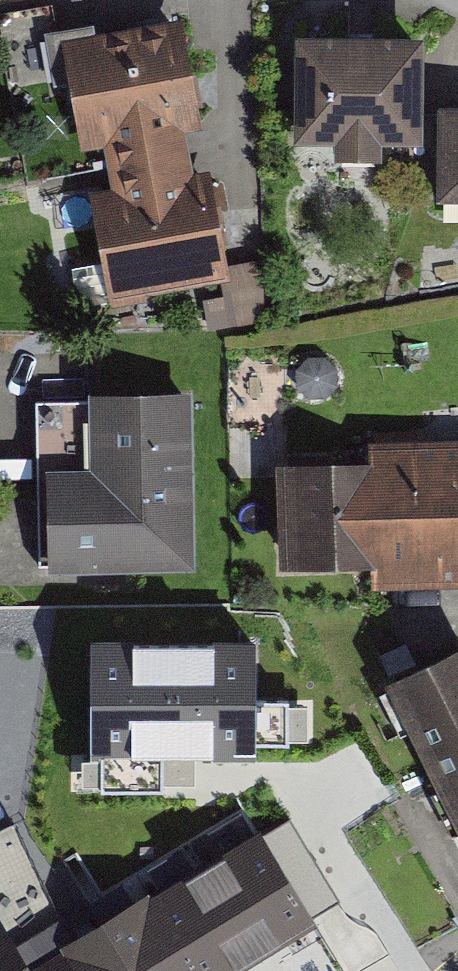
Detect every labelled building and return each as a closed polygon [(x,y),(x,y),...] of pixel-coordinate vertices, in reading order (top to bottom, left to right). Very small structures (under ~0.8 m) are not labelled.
[(99,33),(97,21),(47,29),(56,84),(73,81),(84,144),(105,141),(114,199),(93,202),(110,301),(231,280),(213,177),(197,180),(189,132),(203,130),(185,18),(99,33)] [(297,38),(297,146),(339,147),(339,164),(386,164),(386,147),(426,147),(426,38),(297,38)] [(446,113),(445,204),(457,204),(457,113),(446,113)] [(265,320),(264,260),(241,263),(219,266),(230,325),(265,320)] [(206,402),(52,400),(50,574),(204,576),(206,402)] [(298,470),(297,569),(372,569),(372,593),(457,594),(457,443),(385,442),(385,471),(298,470)] [(257,756),(256,644),(91,646),(93,758),(257,756)] [(386,684),(457,825),(457,648),(386,684)] [(301,939),(235,835),(81,930),(15,820),(0,826),(0,970),(248,970),(301,939)]
